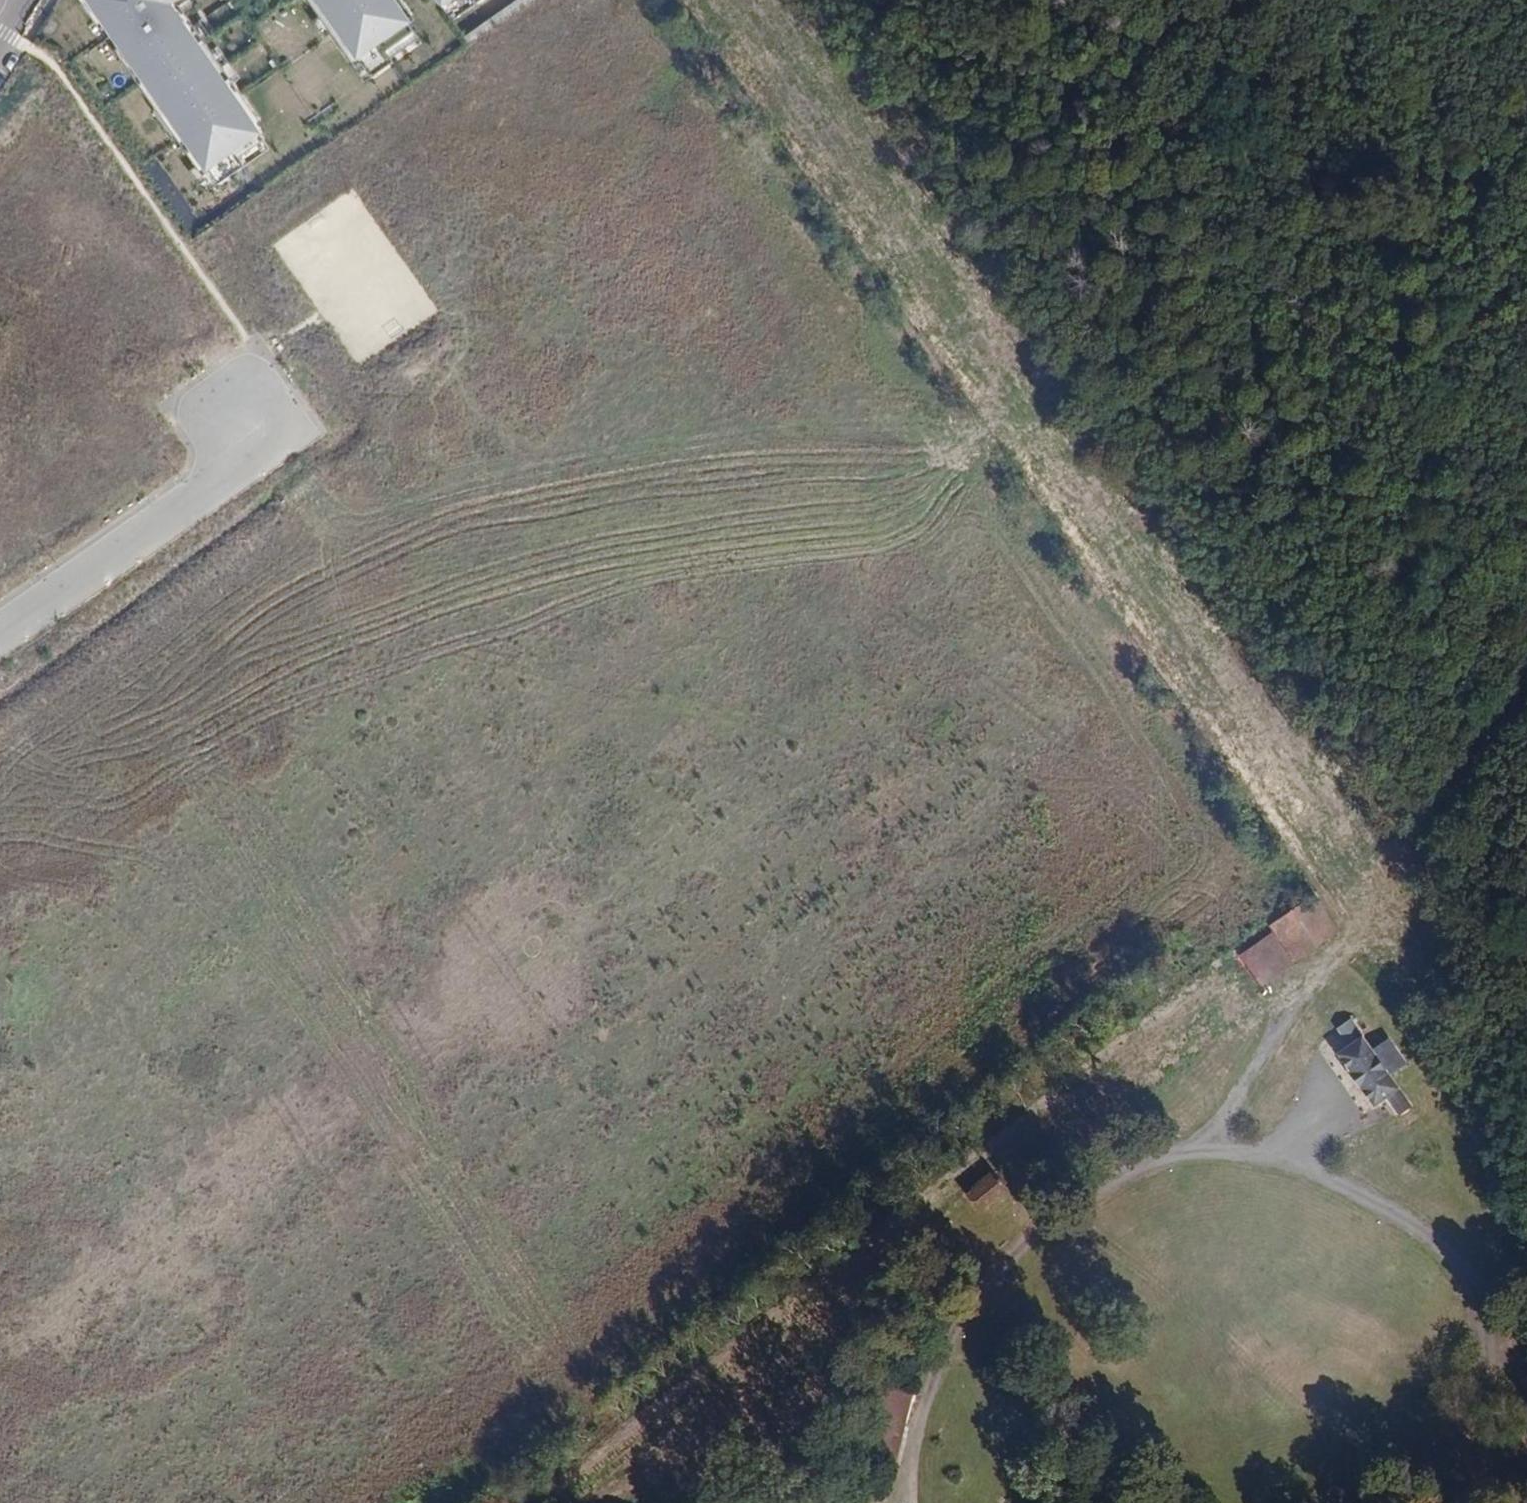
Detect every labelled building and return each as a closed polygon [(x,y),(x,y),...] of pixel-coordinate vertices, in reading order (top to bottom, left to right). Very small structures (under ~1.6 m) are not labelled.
[(203,174),(260,134),(171,6),(180,0),(83,0),(203,174)] [(354,61),(412,23),(396,0),(311,0),(354,61)] [(443,10),(458,0),(436,0),(443,10)] [(1252,954),(1270,982),(1343,934),(1325,906),(1252,954)] [(1391,1084),(1405,1105),(1416,1098),(1395,1067),(1411,1056),(1392,1029),(1383,1036),(1379,1031),(1370,1038),(1352,1011),(1341,1019),(1351,1034),(1342,1041),(1380,1092),(1391,1084)] [(986,1169),(968,1183),(982,1201),(1000,1187),(986,1169)] [(887,1382),(870,1450),(898,1457),(916,1389),(887,1382)]
